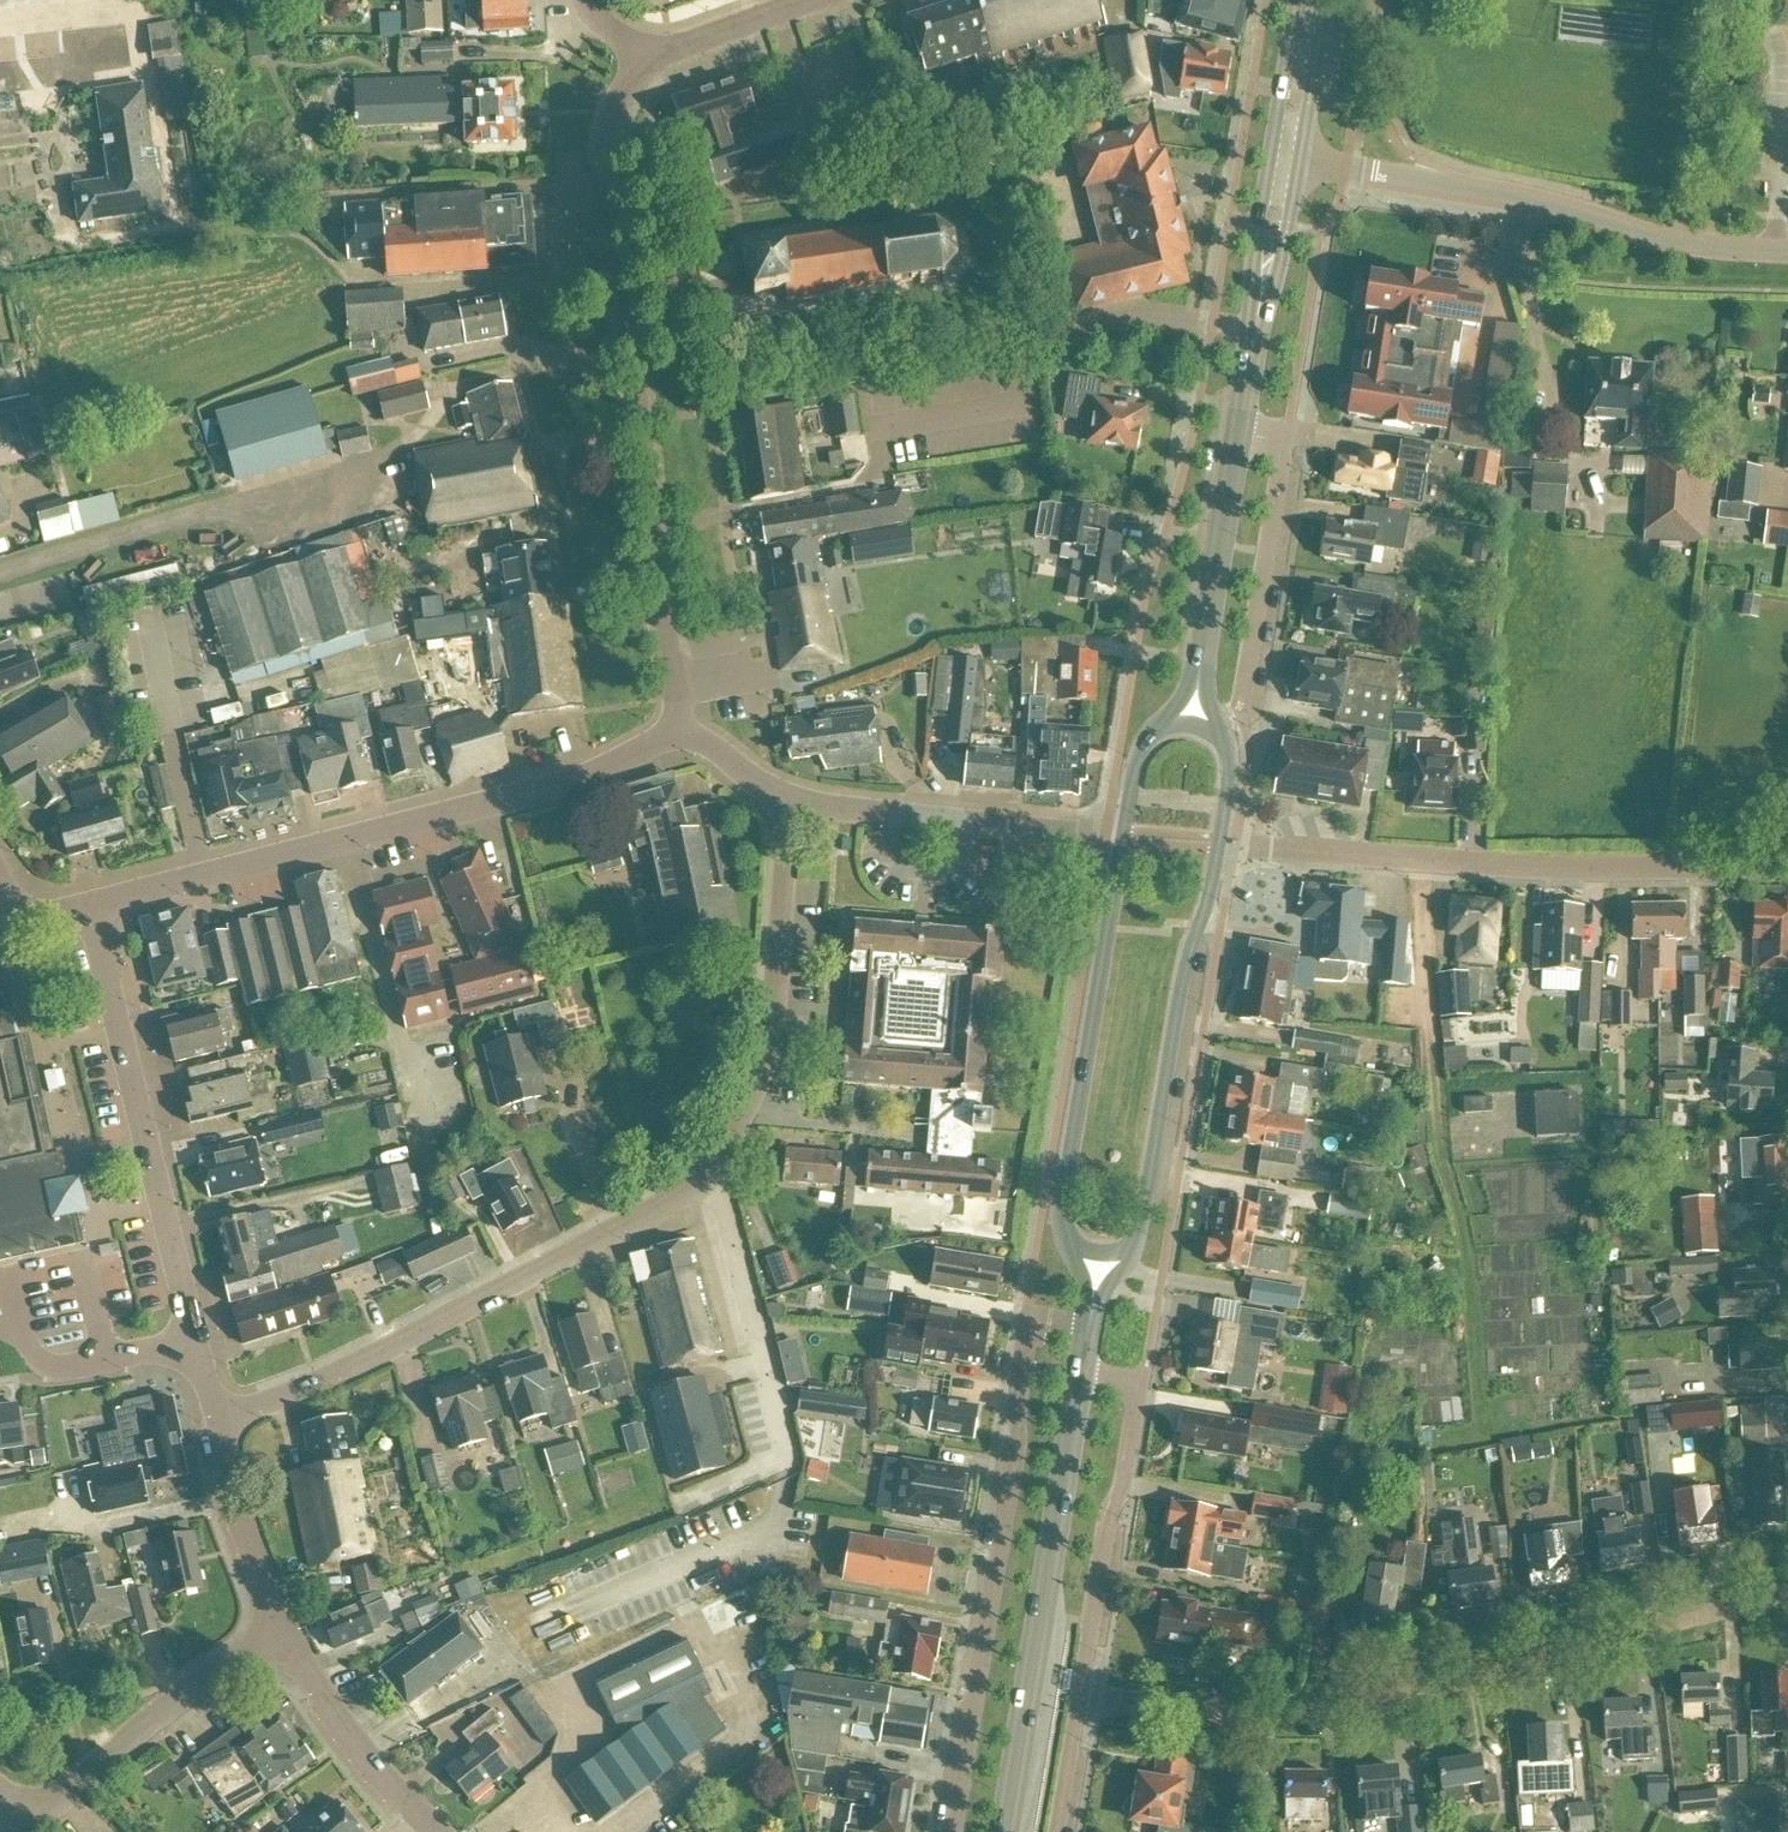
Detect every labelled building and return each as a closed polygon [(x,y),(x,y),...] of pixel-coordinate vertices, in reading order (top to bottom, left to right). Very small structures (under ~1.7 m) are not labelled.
[(441,6),(441,0),(405,0),(407,36),(443,35),(441,6)] [(524,0),(465,0),(467,31),(483,30),(483,34),(486,33),(489,36),(496,36),(500,32),(526,31),(524,0)] [(991,61),(1106,25),(1098,0),(971,0),(907,21),(924,73),(973,57),(976,65),(991,61)] [(1142,10),(1159,14),(1162,0),(1145,0),(1142,10)] [(1247,0),(1182,0),(1174,27),(1234,45),(1247,0)] [(157,62),(166,122),(191,118),(182,58),(180,58),(174,23),(147,27),(153,63),(157,62)] [(1116,101),(1149,95),(1138,34),(1104,40),(1116,101)] [(450,60),(450,42),(424,41),(424,60),(450,60)] [(1223,97),(1230,57),(1215,54),(1215,53),(1198,50),(1198,51),(1186,49),(1187,48),(1163,44),(1159,66),(1165,98),(1177,100),(1179,90),(1223,97)] [(514,135),(516,132),(516,125),(513,122),(512,106),(515,103),(515,96),(512,93),(511,86),(463,88),(463,90),(447,90),(446,79),(354,83),(356,129),(448,125),(448,122),(464,122),(465,145),(514,143),(514,135)] [(714,88),(744,179),(807,158),(795,120),(760,132),(742,79),(714,88)] [(80,225),(161,212),(142,86),(96,93),(110,183),(74,188),(80,225)] [(744,179),(714,88),(671,102),(684,140),(704,133),(709,149),(702,151),(714,189),(716,189),(716,188),(744,179)] [(867,112),(880,109),(874,89),(861,92),(867,112)] [(1074,149),(1098,247),(1061,257),(1075,311),(1183,285),(1176,257),(1186,255),(1161,157),(1153,159),(1146,132),(1102,142),(1098,127),(1072,133),(1075,149),(1074,149)] [(957,264),(959,260),(954,258),(951,241),(955,239),(953,236),(949,238),(935,227),(936,223),(932,221),(930,227),(915,229),(914,224),(910,224),(910,230),(907,231),(902,194),(879,197),(883,228),(879,229),(880,231),(860,234),(777,246),(778,256),(745,263),(753,300),(783,293),(784,304),(886,289),(887,292),(892,291),(891,285),(917,281),(918,287),(923,286),(923,281),(938,278),(942,283),(945,281),(942,277),(953,263),(957,264)] [(387,278),(525,268),(520,199),(482,202),(482,198),(344,208),(348,262),(386,259),(387,278)] [(1453,301),(1454,290),(1369,276),(1363,311),(1372,313),(1361,381),(1352,380),(1346,415),(1443,431),(1460,327),(1477,329),(1481,305),(1453,301)] [(348,334),(405,330),(402,292),(345,296),(348,334)] [(505,338),(505,336),(506,334),(505,325),(502,323),(498,299),(417,313),(424,353),(505,338)] [(1496,480),(1520,328),(1495,324),(1479,426),(1451,422),(1447,448),(1478,453),(1474,477),(1496,480)] [(373,336),(349,338),(350,354),(375,352),(373,336)] [(389,363),(347,374),(354,400),(396,389),(389,363)] [(1613,425),(1612,451),(1645,453),(1651,368),(1587,364),(1583,423),(1613,425)] [(1135,451),(1142,413),(1094,405),(1098,383),(1069,378),(1063,418),(1091,423),(1088,443),(1135,451)] [(383,422),(430,410),(423,384),(377,396),(383,422)] [(537,510),(510,386),(467,395),(468,405),(452,408),(457,431),(473,428),(476,441),(412,454),(429,532),(537,510)] [(312,388),(217,408),(232,481),(328,461),(312,388)] [(1770,389),(1753,388),(1751,404),(1769,405),(1770,389)] [(833,434),(860,433),(858,395),(831,396),(833,434)] [(0,403),(0,413),(2,424),(32,419),(29,398),(0,403)] [(789,406),(736,415),(750,502),(792,494),(803,490),(789,406)] [(33,455),(47,451),(39,423),(25,427),(33,455)] [(341,458),(370,452),(365,427),(336,433),(341,458)] [(1505,430),(1503,449),(1528,451),(1530,433),(1505,430)] [(1339,460),(1336,482),(1359,486),(1362,491),(1366,491),(1371,488),(1386,491),(1384,499),(1405,502),(1421,505),(1426,474),(1425,474),(1430,446),(1401,441),(1396,469),(1385,468),(1386,461),(1361,457),(1359,463),(1339,460)] [(1707,520),(1711,476),(1706,475),(1707,460),(1649,456),(1642,541),(1701,546),(1703,519),(1707,520)] [(1532,464),(1532,475),(1530,501),(1538,502),(1538,511),(1564,513),(1567,466),(1532,464)] [(1724,505),(1758,509),(1762,469),(1728,466),(1724,505)] [(1530,501),(1532,475),(1512,473),(1510,500),(1530,501)] [(11,522),(0,487),(0,526),(11,522)] [(766,547),(913,522),(908,493),(874,498),(873,493),(826,501),(827,506),(761,517),(766,547)] [(43,541),(119,521),(114,499),(68,511),(65,499),(34,507),(43,541)] [(1092,604),(1095,587),(1110,589),(1119,538),(1092,534),(1096,512),(1066,507),(1060,545),(1085,549),(1082,564),(1072,563),(1066,599),(1092,604)] [(1368,510),(1368,515),(1366,526),(1349,523),(1348,527),(1326,523),(1321,557),(1343,560),(1342,563),(1356,565),(1357,563),(1370,565),(1373,548),(1403,553),(1408,516),(1368,510)] [(1779,523),(1767,521),(1764,544),(1777,545),(1776,549),(1787,550),(1787,515),(1780,514),(1779,523)] [(398,519),(383,523),(390,544),(404,539),(398,519)] [(905,527),(849,536),(853,560),(909,551),(905,527)] [(1477,533),(1474,548),(1494,551),(1496,536),(1477,533)] [(779,672),(841,664),(815,542),(770,548),(775,595),(767,596),(771,623),(778,623),(781,638),(773,640),(779,672)] [(231,677),(265,666),(268,677),(366,645),(367,649),(418,632),(405,590),(379,598),(361,543),(204,595),(231,677)] [(428,617),(424,622),(425,633),(426,638),(431,643),(441,641),(485,635),(489,631),(489,628),(492,627),(500,682),(504,713),(508,718),(509,718),(581,708),(582,708),(567,602),(567,597),(553,599),(545,545),(496,552),(497,555),(486,556),(489,577),(499,575),(503,606),(489,608),(490,613),(485,614),(480,610),(428,617)] [(841,567),(838,552),(827,554),(830,569),(841,567)] [(179,564),(86,586),(89,601),(183,579),(179,564)] [(1356,580),(1355,585),(1354,585),(1352,595),(1313,588),(1310,609),(1316,610),(1313,630),(1347,636),(1351,615),(1365,618),(1367,604),(1390,608),(1394,587),(1356,580)] [(1744,596),(1740,617),(1757,620),(1761,599),(1744,596)] [(1029,701),(1045,702),(1052,702),(1053,685),(1058,685),(1058,702),(1093,704),(1095,657),(1061,655),(1060,657),(1055,657),(1055,641),(1022,639),(1021,700),(1029,701)] [(89,645),(85,647),(88,656),(108,650),(104,640),(89,645)] [(42,678),(34,657),(15,665),(7,643),(0,645),(0,698),(42,678)] [(983,663),(955,660),(946,746),(949,746),(966,748),(965,758),(963,759),(962,768),(964,770),(962,788),(987,791),(1011,793),(1014,757),(1013,741),(993,738),(982,737),(985,712),(983,663)] [(1385,745),(1387,732),(1398,670),(1345,661),(1344,668),(1302,661),(1302,663),(1298,666),(1296,675),(1299,678),(1295,702),(1316,705),(1315,708),(1336,712),(1334,724),(1364,728),(1362,741),(1385,745)] [(381,739),(391,778),(420,770),(411,734),(430,730),(425,708),(427,707),(421,683),(403,687),(407,706),(379,713),(385,738),(381,739)] [(108,745),(128,740),(118,695),(98,699),(108,745)] [(1417,696),(1415,710),(1432,713),(1435,699),(1417,696)] [(91,743),(63,697),(0,733),(0,761),(7,773),(0,777),(0,780),(9,795),(8,799),(12,804),(16,805),(18,809),(36,797),(44,809),(64,798),(46,768),(91,743)] [(311,796),(339,789),(340,791),(370,783),(356,727),(368,724),(361,697),(315,708),(318,722),(323,720),(326,735),(297,742),(311,796)] [(814,698),(795,700),(797,713),(815,710),(814,698)] [(1045,702),(1029,701),(1027,743),(1025,784),(1038,785),(1038,795),(1076,797),(1077,782),(1083,782),(1084,758),(1085,758),(1087,731),(1044,730),(1045,702)] [(825,772),(880,765),(873,708),(822,715),(823,717),(784,722),(784,726),(780,729),(781,735),(785,738),(788,761),(818,758),(825,772)] [(288,798),(281,765),(296,762),(291,737),(286,738),(281,712),(252,718),(230,731),(232,741),(211,745),(212,749),(196,753),(212,818),(248,809),(250,818),(259,823),(264,815),(276,812),(285,817),(290,808),(288,798)] [(433,725),(436,735),(450,784),(509,767),(506,758),(498,733),(491,719),(487,720),(478,712),(433,725)] [(1484,754),(1485,726),(1452,724),(1452,738),(1466,739),(1465,753),(1484,754)] [(1378,793),(1386,745),(1364,742),(1362,752),(1314,744),(1313,747),(1283,742),(1274,792),(1306,797),(1305,801),(1357,810),(1361,790),(1378,793)] [(1453,811),(1456,761),(1453,761),(1453,745),(1416,742),(1415,758),(1412,758),(1409,809),(1453,811)] [(149,771),(159,812),(174,809),(165,767),(149,771)] [(681,811),(671,776),(612,793),(624,831),(623,831),(624,835),(621,835),(624,847),(628,846),(633,865),(646,862),(664,951),(740,934),(713,804),(681,811)] [(102,800),(97,778),(67,786),(74,816),(56,821),(68,858),(126,842),(115,805),(84,813),(82,805),(102,800)] [(440,882),(458,921),(501,901),(478,851),(452,863),(457,874),(440,882)] [(608,872),(623,867),(619,855),(604,860),(608,872)] [(251,923),(227,929),(228,933),(241,987),(240,987),(245,1007),(360,979),(355,959),(334,874),(295,884),(301,911),(276,917),(277,921),(252,927),(251,923)] [(392,888),(392,889),(372,894),(383,939),(394,985),(406,1030),(449,1019),(438,974),(427,929),(437,927),(426,880),(406,885),(405,884),(405,883),(404,882),(403,881),(402,881),(401,880),(400,880),(398,880),(397,880),(396,881),(395,881),(394,882),(393,883),(393,884),(392,885),(392,886),(392,888)] [(1384,925),(1360,923),(1362,894),(1319,890),(1319,893),(1305,892),(1301,906),(1303,921),(1317,922),(1313,962),(1368,966),(1371,939),(1382,940),(1378,984),(1407,987),(1409,967),(1402,966),(1406,924),(1384,922),(1384,925)] [(514,954),(514,953),(506,936),(515,932),(501,901),(458,921),(477,963),(479,962),(480,963),(514,954)] [(1458,960),(1483,962),(1493,963),(1497,905),(1452,902),(1450,935),(1460,936),(1458,960)] [(1599,1023),(1600,964),(1580,963),(1581,908),(1580,908),(1580,903),(1561,903),(1561,907),(1542,907),(1541,928),(1533,927),(1532,971),(1547,972),(1547,976),(1558,977),(1558,972),(1579,973),(1577,1022),(1599,1023)] [(1771,906),(1769,906),(1767,904),(1762,904),(1759,906),(1754,906),(1752,969),(1787,970),(1787,907),(1771,906)] [(1641,942),(1641,973),(1641,999),(1658,999),(1658,991),(1657,907),(1631,907),(1631,942),(1641,942)] [(1683,907),(1657,907),(1658,991),(1674,991),(1674,941),(1683,941),(1683,907)] [(140,923),(148,956),(157,991),(203,979),(206,991),(239,982),(240,987),(241,987),(228,933),(227,929),(226,930),(227,934),(204,939),(210,961),(198,964),(191,935),(192,935),(187,911),(140,923)] [(999,982),(1003,935),(969,933),(969,934),(929,931),(930,929),(926,929),(911,928),(911,929),(854,925),(842,1083),(935,1090),(930,1156),(870,1151),(868,1187),(998,1197),(1001,1161),(971,1159),(973,1128),(991,1129),(992,1110),(980,1109),(981,1094),(982,1094),(991,982),(999,982)] [(1330,964),(1296,961),(1298,950),(1249,942),(1247,958),(1246,958),(1236,1019),(1278,1026),(1280,1016),(1287,1017),(1291,988),(1312,991),(1314,980),(1340,985),(1346,978),(1348,966),(1330,964)] [(479,962),(477,963),(449,970),(460,1016),(536,997),(524,951),(514,953),(514,954),(480,963),(479,962)] [(1717,965),(1715,988),(1738,990),(1741,967),(1717,965)] [(1470,1016),(1467,972),(1437,974),(1440,1018),(1470,1016)] [(1683,1039),(1704,1039),(1703,979),(1682,980),(1683,1039)] [(1601,996),(1600,1011),(1600,1023),(1609,1023),(1609,1025),(1630,1025),(1631,995),(1610,994),(1610,996),(1601,996)] [(1733,1025),(1736,998),(1720,996),(1717,1023),(1733,1025)] [(545,1053),(564,1048),(551,1002),(513,1013),(517,1029),(537,1023),(545,1053)] [(79,1246),(73,1216),(84,1214),(88,1213),(80,1180),(80,1179),(77,1180),(66,1183),(61,1159),(60,1155),(60,1154),(49,1157),(36,1097),(22,1037),(19,1027),(14,1019),(5,1013),(0,1012),(0,1263),(79,1246)] [(175,1064),(199,1058),(224,1052),(220,1036),(232,1033),(227,1013),(215,1016),(215,1015),(177,1024),(177,1021),(172,1018),(164,1020),(161,1025),(164,1035),(169,1037),(175,1064)] [(1295,1032),(1292,1050),(1326,1055),(1356,1059),(1359,1044),(1340,1041),(1328,1039),(1329,1037),(1295,1032)] [(500,1110),(546,1098),(530,1036),(506,1041),(504,1033),(495,1036),(497,1044),(484,1047),(500,1110)] [(319,1037),(283,1045),(293,1089),(329,1081),(319,1037)] [(1464,1046),(1443,1048),(1445,1071),(1466,1068),(1464,1046)] [(1499,1053),(1500,1064),(1531,1064),(1531,1048),(1509,1048),(1509,1050),(1501,1050),(1499,1053)] [(1772,1078),(1771,1078),(1752,1076),(1753,1052),(1727,1050),(1725,1075),(1728,1075),(1726,1105),(1739,1106),(1739,1113),(1753,1114),(1754,1107),(1769,1109),(1772,1078)] [(260,1054),(218,1064),(187,1071),(191,1086),(182,1089),(191,1126),(237,1115),(239,1122),(274,1114),(260,1054)] [(1227,1090),(1224,1109),(1229,1110),(1267,1116),(1283,1119),(1288,1087),(1320,1092),(1323,1072),(1286,1066),(1283,1085),(1276,1084),(1276,1083),(1234,1076),(1232,1091),(1227,1090)] [(1381,1090),(1383,1079),(1367,1076),(1365,1088),(1381,1090)] [(1664,1093),(1686,1092),(1685,1076),(1663,1076),(1664,1093)] [(386,1081),(361,1087),(363,1096),(388,1091),(386,1081)] [(1536,1139),(1577,1136),(1575,1094),(1533,1096),(1536,1139)] [(1463,1116),(1491,1115),(1490,1099),(1462,1100),(1463,1116)] [(393,1106),(378,1109),(380,1116),(383,1132),(397,1128),(398,1128),(393,1106)] [(1424,1109),(1417,1109),(1417,1132),(1406,1132),(1406,1141),(1423,1141),(1424,1109)] [(1229,1110),(1223,1142),(1261,1148),(1258,1163),(1293,1169),(1301,1122),(1285,1119),(1283,1119),(1267,1116),(1229,1110)] [(259,1126),(264,1146),(323,1132),(318,1112),(289,1119),(259,1126)] [(1625,1124),(1626,1140),(1637,1138),(1659,1136),(1658,1123),(1629,1124),(1625,1124)] [(1601,1124),(1601,1140),(1602,1140),(1626,1140),(1625,1124),(1602,1124),(1601,1124)] [(210,1199),(266,1185),(254,1138),(239,1141),(241,1150),(200,1160),(210,1199)] [(1771,1139),(1750,1140),(1753,1205),(1787,1204),(1787,1181),(1786,1167),(1787,1167),(1787,1152),(1786,1153),(1785,1139),(1771,1139)] [(1420,1148),(1406,1152),(1413,1172),(1427,1168),(1420,1148)] [(838,1188),(841,1156),(785,1152),(782,1183),(838,1188)] [(529,1219),(533,1218),(514,1181),(519,1179),(510,1162),(476,1179),(485,1195),(484,1195),(504,1233),(518,1225),(522,1226),(528,1223),(529,1219)] [(382,1216),(418,1207),(407,1165),(372,1174),(382,1216)] [(433,1178),(447,1206),(464,1197),(451,1169),(433,1178)] [(866,1182),(867,1172),(846,1170),(845,1181),(866,1182)] [(1375,1197),(1380,1171),(1369,1170),(1368,1175),(1344,1171),(1341,1191),(1375,1197)] [(1724,1191),(1739,1190),(1738,1178),(1724,1179),(1724,1191)] [(865,1195),(866,1185),(845,1184),(844,1194),(865,1195)] [(1251,1243),(1253,1228),(1280,1233),(1285,1199),(1259,1194),(1257,1208),(1219,1201),(1213,1236),(1251,1243)] [(1329,1195),(1326,1215),(1369,1221),(1372,1201),(1329,1195)] [(276,1291),(280,1290),(279,1286),(321,1272),(319,1265),(344,1257),(335,1229),(310,1237),(309,1234),(278,1244),(269,1213),(216,1226),(228,1273),(267,1262),(276,1291)] [(1681,1216),(1684,1254),(1717,1252),(1714,1214),(1681,1216)] [(414,1280),(473,1252),(462,1229),(403,1257),(414,1280)] [(1251,1243),(1213,1236),(1211,1245),(1206,1244),(1204,1260),(1209,1261),(1208,1266),(1246,1272),(1247,1269),(1285,1275),(1288,1254),(1259,1249),(1259,1250),(1250,1249),(1251,1243)] [(660,1371),(720,1355),(691,1242),(677,1245),(652,1252),(630,1258),(637,1286),(637,1285),(660,1371)] [(995,1299),(1001,1264),(934,1252),(928,1287),(995,1299)] [(776,1291),(792,1285),(780,1254),(765,1260),(776,1291)] [(375,1266),(384,1286),(407,1277),(399,1256),(375,1266)] [(1714,1276),(1713,1260),(1669,1262),(1670,1279),(1714,1276)] [(230,1304),(276,1291),(267,1262),(228,1273),(229,1274),(222,1276),(230,1304)] [(1611,1270),(1612,1286),(1631,1285),(1631,1269),(1611,1270)] [(1749,1303),(1759,1302),(1760,1306),(1769,1305),(1770,1302),(1774,1301),(1772,1271),(1732,1273),(1733,1290),(1717,1291),(1719,1319),(1750,1317),(1749,1303)] [(886,1294),(888,1276),(864,1272),(861,1290),(886,1294)] [(329,1274),(296,1285),(280,1290),(276,1291),(230,1304),(242,1346),(307,1325),(308,1328),(342,1317),(329,1274)] [(1252,1281),(1248,1303),(1295,1311),(1299,1288),(1252,1281)] [(890,1296),(850,1289),(846,1311),(887,1318),(890,1296)] [(617,1309),(633,1305),(630,1291),(613,1295),(617,1309)] [(1671,1302),(1653,1311),(1661,1327),(1679,1317),(1671,1302)] [(901,1332),(984,1345),(988,1323),(958,1318),(959,1314),(927,1309),(926,1316),(904,1312),(901,1332)] [(1279,1317),(1238,1310),(1235,1329),(1198,1323),(1197,1329),(1194,1328),(1192,1342),(1195,1342),(1191,1370),(1227,1376),(1225,1388),(1251,1392),(1258,1345),(1274,1347),(1279,1317)] [(559,1327),(574,1373),(581,1395),(599,1389),(604,1406),(631,1397),(627,1384),(618,1354),(606,1357),(592,1316),(559,1327)] [(984,1345),(901,1332),(888,1330),(883,1364),(917,1370),(918,1362),(950,1367),(951,1363),(981,1368),(982,1362),(985,1360),(986,1354),(984,1351),(984,1345)] [(800,1337),(780,1340),(787,1383),(806,1380),(800,1337)] [(1776,1343),(1771,1343),(1738,1345),(1738,1348),(1726,1348),(1728,1371),(1740,1370),(1740,1372),(1777,1371),(1776,1343)] [(500,1371),(509,1402),(511,1402),(517,1425),(547,1416),(552,1432),(577,1425),(563,1379),(549,1383),(541,1358),(500,1371)] [(1273,1385),(1315,1406),(1328,1381),(1286,1360),(1273,1385)] [(915,1392),(917,1375),(892,1371),(889,1388),(915,1392)] [(1658,1375),(1619,1379),(1621,1406),(1661,1402),(1658,1375)] [(488,1441),(483,1425),(502,1419),(493,1389),(478,1393),(474,1379),(431,1392),(441,1424),(443,1424),(452,1452),(488,1441)] [(701,1379),(650,1392),(674,1480),(724,1467),(719,1446),(729,1443),(716,1397),(706,1399),(701,1379)] [(833,1395),(831,1414),(864,1419),(866,1399),(833,1395)] [(96,1437),(103,1466),(85,1470),(95,1516),(146,1504),(142,1484),(152,1481),(153,1484),(185,1476),(177,1440),(182,1439),(173,1399),(113,1412),(118,1432),(96,1437)] [(971,1441),(976,1408),(934,1401),(933,1405),(914,1402),(910,1425),(929,1428),(928,1433),(971,1441)] [(1718,1403),(1669,1407),(1672,1433),(1721,1428),(1718,1403)] [(1741,1445),(1766,1444),(1764,1406),(1739,1407),(1741,1445)] [(11,1449),(13,1466),(24,1464),(21,1447),(22,1447),(17,1407),(0,1409),(0,1451),(11,1449)] [(1260,1425),(1288,1429),(1284,1450),(1302,1453),(1310,1445),(1312,1434),(1316,1435),(1319,1415),(1263,1407),(1260,1425)] [(1736,1409),(1726,1409),(1727,1420),(1732,1419),(1737,1417),(1736,1409)] [(1242,1457),(1246,1428),(1226,1425),(1226,1422),(1183,1415),(1177,1448),(1203,1453),(1203,1456),(1215,1458),(1216,1456),(1221,1456),(1221,1453),(1242,1457)] [(357,1463),(363,1461),(360,1448),(357,1449),(351,1416),(302,1426),(312,1471),(291,1475),(310,1570),(376,1556),(357,1463)] [(1637,1422),(1628,1423),(1630,1436),(1639,1435),(1637,1422)] [(621,1429),(629,1456),(649,1450),(641,1423),(621,1429)] [(1510,1449),(1513,1464),(1531,1460),(1526,1436),(1501,1442),(1503,1450),(1510,1449)] [(1624,1441),(1628,1466),(1643,1463),(1640,1439),(1624,1441)] [(577,1441),(544,1451),(552,1477),(585,1467),(577,1441)] [(44,1451),(31,1453),(33,1466),(46,1465),(44,1451)] [(1784,1492),(1783,1477),(1782,1452),(1751,1454),(1755,1528),(1784,1526),(1782,1493),(1784,1492)] [(450,1488),(441,1455),(420,1460),(429,1494),(450,1488)] [(892,1515),(919,1520),(919,1517),(957,1523),(966,1472),(901,1461),(897,1484),(892,1515)] [(809,1462),(805,1480),(823,1484),(827,1465),(809,1462)] [(1634,1518),(1650,1516),(1646,1485),(1630,1487),(1634,1518)] [(1717,1487),(1708,1489),(1710,1502),(1711,1506),(1720,1504),(1717,1487)] [(1673,1494),(1676,1517),(1674,1518),(1679,1550),(1680,1550),(1684,1557),(1697,1555),(1698,1547),(1716,1545),(1710,1502),(1708,1489),(1673,1494)] [(1253,1494),(1249,1517),(1289,1523),(1293,1500),(1253,1494)] [(1315,1497),(1314,1505),(1329,1508),(1330,1500),(1315,1497)] [(1624,1534),(1621,1519),(1618,1500),(1592,1504),(1595,1523),(1599,1523),(1601,1537),(1596,1538),(1602,1572),(1642,1566),(1636,1532),(1624,1534)] [(1166,1528),(1172,1528),(1169,1545),(1190,1549),(1190,1544),(1212,1548),(1212,1547),(1224,1549),(1224,1550),(1242,1553),(1242,1551),(1235,1550),(1236,1541),(1239,1542),(1243,1516),(1170,1504),(1166,1528)] [(506,1523),(512,1542),(530,1537),(524,1517),(506,1523)] [(1439,1525),(1443,1549),(1430,1551),(1434,1581),(1448,1579),(1452,1607),(1455,1606),(1457,1611),(1468,1609),(1470,1604),(1493,1600),(1489,1572),(1477,1574),(1469,1517),(1449,1520),(1449,1523),(1439,1525)] [(1549,1591),(1548,1587),(1568,1583),(1564,1558),(1562,1558),(1557,1526),(1543,1528),(1544,1536),(1523,1539),(1527,1564),(1531,1589),(1535,1589),(1536,1593),(1549,1591)] [(129,1548),(150,1546),(148,1528),(127,1531),(129,1548)] [(1506,1528),(1488,1531),(1491,1546),(1508,1542),(1506,1528)] [(926,1595),(933,1552),(925,1551),(927,1540),(884,1533),(882,1544),(849,1539),(842,1581),(926,1595)] [(168,1597),(201,1589),(193,1556),(197,1555),(193,1536),(156,1544),(168,1597)] [(11,1545),(18,1579),(48,1573),(41,1539),(11,1545)] [(1190,1549),(1169,1545),(1164,1572),(1206,1578),(1237,1583),(1242,1553),(1224,1550),(1224,1549),(1212,1547),(1212,1548),(1190,1544),(1190,1549)] [(1359,1553),(1356,1571),(1354,1582),(1366,1584),(1360,1624),(1388,1628),(1394,1588),(1420,1592),(1426,1548),(1406,1545),(1402,1571),(1376,1567),(1378,1556),(1359,1553)] [(375,1557),(353,1561),(354,1568),(351,1569),(357,1595),(359,1595),(364,1607),(382,1600),(380,1591),(385,1590),(382,1575),(384,1574),(381,1562),(376,1563),(375,1557)] [(76,1631),(129,1618),(121,1589),(104,1593),(95,1558),(60,1567),(76,1631)] [(1299,1565),(1296,1582),(1315,1586),(1319,1568),(1299,1565)] [(476,1581),(456,1588),(461,1603),(482,1595),(476,1581)] [(148,1597),(154,1595),(152,1587),(146,1588),(146,1587),(127,1592),(139,1636),(157,1631),(148,1597)] [(827,1617),(885,1626),(888,1602),(831,1593),(827,1617)] [(417,1621),(439,1612),(434,1598),(411,1606),(417,1621)] [(370,1630),(392,1621),(384,1601),(362,1610),(360,1606),(322,1622),(327,1633),(325,1638),(328,1646),(332,1648),(334,1651),(372,1635),(370,1630)] [(1156,1643),(1155,1644),(1169,1646),(1167,1659),(1187,1662),(1189,1649),(1202,1651),(1204,1640),(1249,1647),(1254,1616),(1209,1609),(1209,1608),(1195,1606),(1195,1605),(1178,1602),(1177,1607),(1162,1604),(1159,1624),(1155,1626),(1152,1629),(1151,1633),(1151,1636),(1154,1641),(1156,1643)] [(1263,1603),(1261,1620),(1279,1623),(1281,1605),(1263,1603)] [(1302,1611),(1290,1618),(1298,1631),(1310,1624),(1302,1611)] [(23,1670),(52,1664),(48,1645),(51,1644),(45,1613),(13,1620),(23,1670)] [(401,1619),(407,1634),(420,1629),(414,1614),(401,1619)] [(406,1646),(409,1651),(378,1674),(387,1687),(391,1683),(407,1704),(435,1684),(458,1715),(478,1705),(456,1675),(453,1671),(481,1650),(456,1615),(427,1637),(423,1632),(406,1646)] [(809,1619),(787,1616),(785,1629),(808,1632),(809,1619)] [(934,1660),(940,1626),(900,1619),(895,1648),(881,1646),(877,1665),(892,1667),(891,1675),(928,1681),(929,1677),(933,1675),(934,1668),(931,1665),(932,1659),(934,1660)] [(597,1823),(676,1766),(725,1730),(703,1700),(711,1694),(684,1640),(593,1684),(613,1724),(617,1722),(626,1736),(566,1780),(597,1823)] [(831,1656),(830,1664),(844,1666),(845,1652),(837,1651),(831,1656)] [(786,1715),(790,1751),(825,1757),(826,1757),(835,1758),(840,1731),(854,1733),(853,1738),(879,1742),(878,1744),(919,1751),(926,1712),(927,1712),(929,1697),(792,1674),(794,1668),(772,1664),(783,1715),(786,1715)] [(1772,1735),(1787,1734),(1787,1676),(1760,1677),(1761,1714),(1749,1715),(1750,1740),(1773,1739),(1772,1735)] [(1709,1727),(1728,1726),(1727,1713),(1718,1713),(1716,1679),(1681,1680),(1682,1706),(1708,1705),(1709,1727)] [(524,1690),(509,1701),(518,1712),(532,1701),(524,1690)] [(1639,1703),(1602,1705),(1605,1744),(1620,1743),(1621,1763),(1655,1762),(1653,1727),(1640,1728),(1639,1703)] [(469,1800),(511,1766),(487,1736),(503,1723),(492,1710),(461,1734),(472,1748),(445,1770),(469,1800)] [(557,1734),(542,1714),(527,1725),(543,1746),(557,1734)] [(312,1763),(299,1745),(278,1717),(256,1734),(246,1720),(190,1762),(234,1821),(312,1763)] [(1549,1765),(1549,1766),(1549,1778),(1572,1777),(1571,1764),(1559,1764),(1557,1730),(1528,1731),(1530,1766),(1549,1765)] [(1726,1738),(1728,1783),(1747,1782),(1745,1737),(1726,1738)] [(790,1751),(795,1770),(823,1775),(825,1757),(790,1751)] [(1191,1766),(1192,1757),(1159,1751),(1155,1775),(1152,1774),(1151,1781),(1138,1779),(1135,1799),(1130,1799),(1127,1802),(1125,1806),(1124,1809),(1125,1813),(1128,1816),(1132,1818),(1131,1821),(1158,1825),(1156,1831),(1206,1831),(1181,1828),(1191,1766)] [(1437,1765),(1437,1766),(1444,1807),(1464,1804),(1461,1788),(1481,1785),(1482,1793),(1479,1794),(1482,1808),(1499,1806),(1494,1777),(1482,1779),(1478,1759),(1437,1765)] [(1418,1811),(1397,1812),(1397,1807),(1398,1807),(1397,1797),(1398,1797),(1396,1771),(1356,1774),(1358,1800),(1360,1800),(1361,1824),(1396,1821),(1397,1831),(1420,1831),(1418,1811)] [(182,1775),(171,1783),(180,1795),(191,1786),(182,1775)] [(849,1776),(845,1801),(906,1810),(908,1799),(912,1799),(914,1787),(910,1787),(911,1781),(872,1775),(871,1780),(849,1776)] [(1323,1802),(1324,1802),(1324,1775),(1284,1775),(1284,1802),(1285,1802),(1285,1822),(1323,1822),(1323,1802)] [(1646,1778),(1646,1794),(1667,1793),(1667,1777),(1646,1778)] [(1715,1791),(1677,1794),(1679,1816),(1717,1812),(1715,1791)] [(805,1810),(817,1811),(819,1798),(807,1796),(805,1810)] [(286,1823),(298,1813),(289,1801),(277,1811),(286,1823)] [(908,1824),(904,1823),(906,1810),(845,1801),(867,1805),(866,1811),(851,1809),(847,1831),(907,1831),(908,1824)] [(1736,1826),(1736,1831),(1787,1831),(1787,1801),(1760,1802),(1760,1805),(1735,1806),(1736,1826)] [(362,1831),(358,1827),(355,1826),(336,1803),(311,1823),(307,1818),(290,1831),(362,1831)] [(1569,1831),(1593,1831),(1591,1803),(1566,1805),(1569,1831)]
